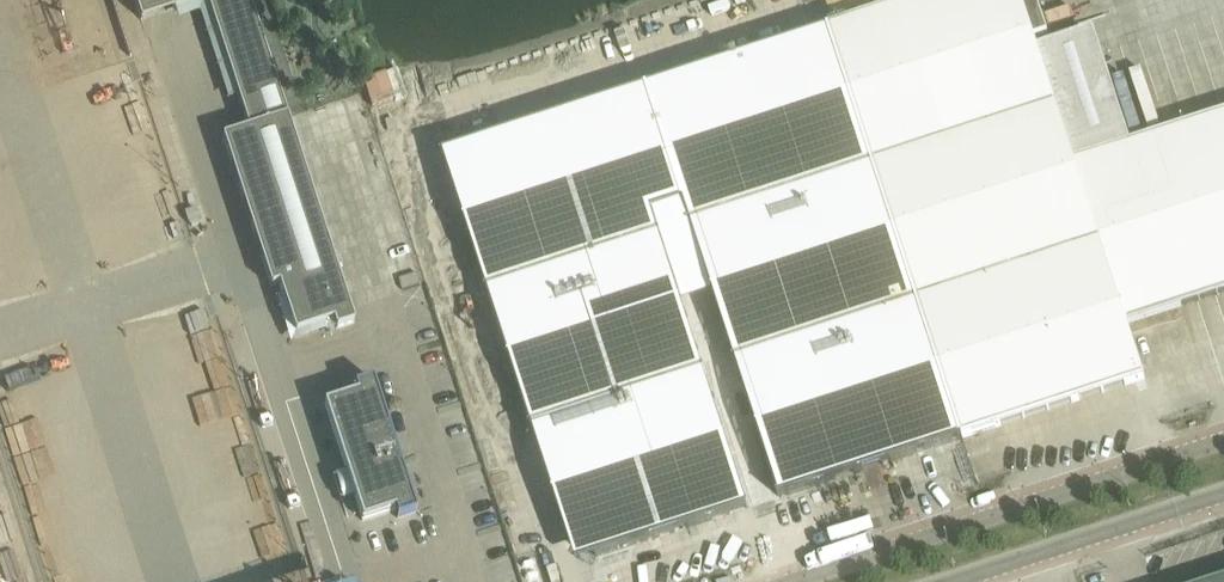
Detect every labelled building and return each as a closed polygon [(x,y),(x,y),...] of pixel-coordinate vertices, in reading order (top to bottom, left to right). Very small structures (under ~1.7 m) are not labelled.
[(141,22),(207,1),(249,131),(223,139),(271,289),(279,286),(295,335),(334,323),(336,331),(354,325),(249,0),(134,0),(141,22)] [(757,424),(781,499),(1146,381),(1128,325),(1223,294),(1223,115),(1131,145),(1098,43),(1042,62),(1035,40),(1049,36),(1037,0),(925,0),(830,31),(694,74),(648,90),(445,156),(571,546),(578,565),(597,559),(747,508),(723,434),(757,424)] [(10,269),(3,248),(0,249),(0,273),(10,269)] [(416,514),(373,381),(355,387),(357,395),(324,406),(347,476),(351,475),(358,494),(354,496),(362,522),(395,512),(398,520),(416,514)] [(6,402),(57,581),(88,581),(75,536),(81,534),(65,476),(51,480),(27,396),(6,402)]
